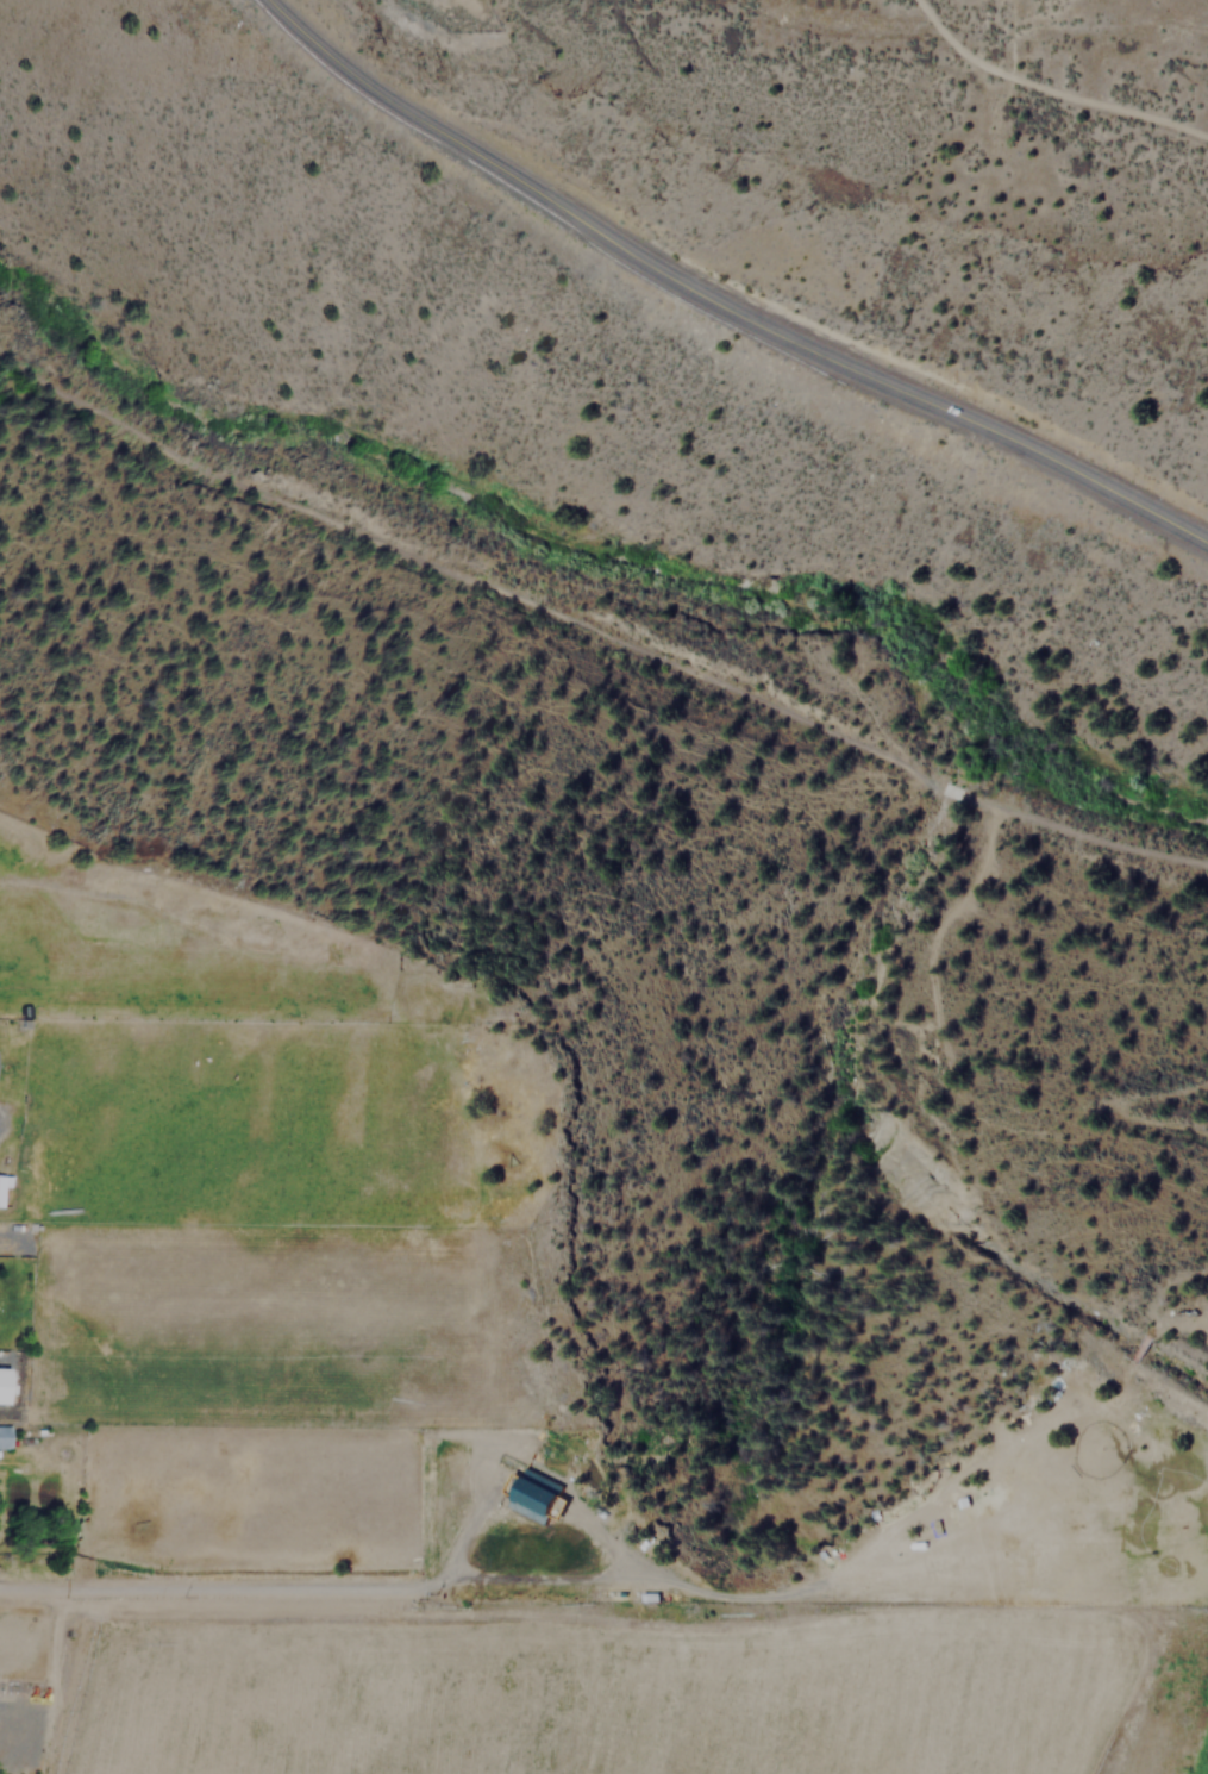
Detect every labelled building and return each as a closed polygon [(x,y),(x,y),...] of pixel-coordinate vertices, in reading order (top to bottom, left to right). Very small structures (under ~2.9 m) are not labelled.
[(0,1175),(0,1206),(8,1206),(8,1175),(0,1175)] [(545,1522),(558,1483),(520,1470),(506,1508),(545,1522)]
